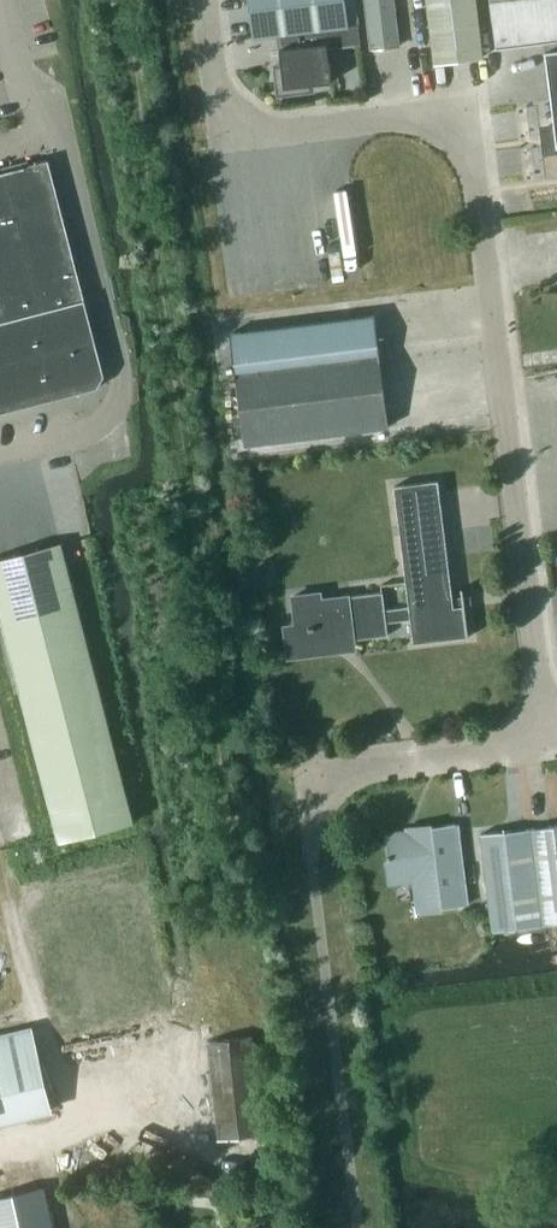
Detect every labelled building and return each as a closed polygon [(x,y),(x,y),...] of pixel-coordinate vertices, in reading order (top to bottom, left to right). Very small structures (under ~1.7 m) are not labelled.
[(252,37),(285,33),(286,47),(278,48),(280,66),(276,66),(279,92),(310,89),(310,84),(331,81),(324,29),(348,26),(345,0),(247,0),(252,37)] [(371,48),(399,45),(394,0),(365,0),(371,48)] [(435,62),(483,55),(476,0),(427,0),(435,62)] [(496,47),(544,41),(555,125),(545,126),(548,147),(556,146),(556,0),(490,0),(496,47)] [(81,298),(49,162),(0,174),(0,320),(81,298)] [(97,388),(104,377),(81,298),(0,320),(0,413),(97,388)] [(374,315),(230,333),(244,444),(388,426),(374,315)] [(320,592),(293,596),(297,626),(307,624),(310,649),(328,646),(335,641),(334,636),(341,635),(346,640),(353,639),(388,634),(386,622),(410,619),(413,641),(412,641),(412,643),(468,636),(465,605),(453,606),(452,597),(438,480),(394,485),(409,606),(384,609),(382,591),(321,599),(320,592)] [(62,543),(0,559),(0,613),(57,834),(58,836),(59,841),(134,821),(62,543)] [(384,834),(390,875),(425,870),(430,909),(466,905),(456,823),(420,827),(420,832),(410,833),(410,831),(384,834)] [(480,833),(492,930),(556,922),(556,824),(511,830),(511,829),(480,833)] [(50,1107),(31,1031),(0,1038),(0,1119),(50,1107)] [(262,1134),(251,1036),(208,1041),(219,1138),(262,1134)] [(212,1194),(211,1177),(206,1175),(188,1167),(189,1195),(212,1194)] [(44,1187),(0,1198),(0,1227),(53,1227),(44,1187)]
